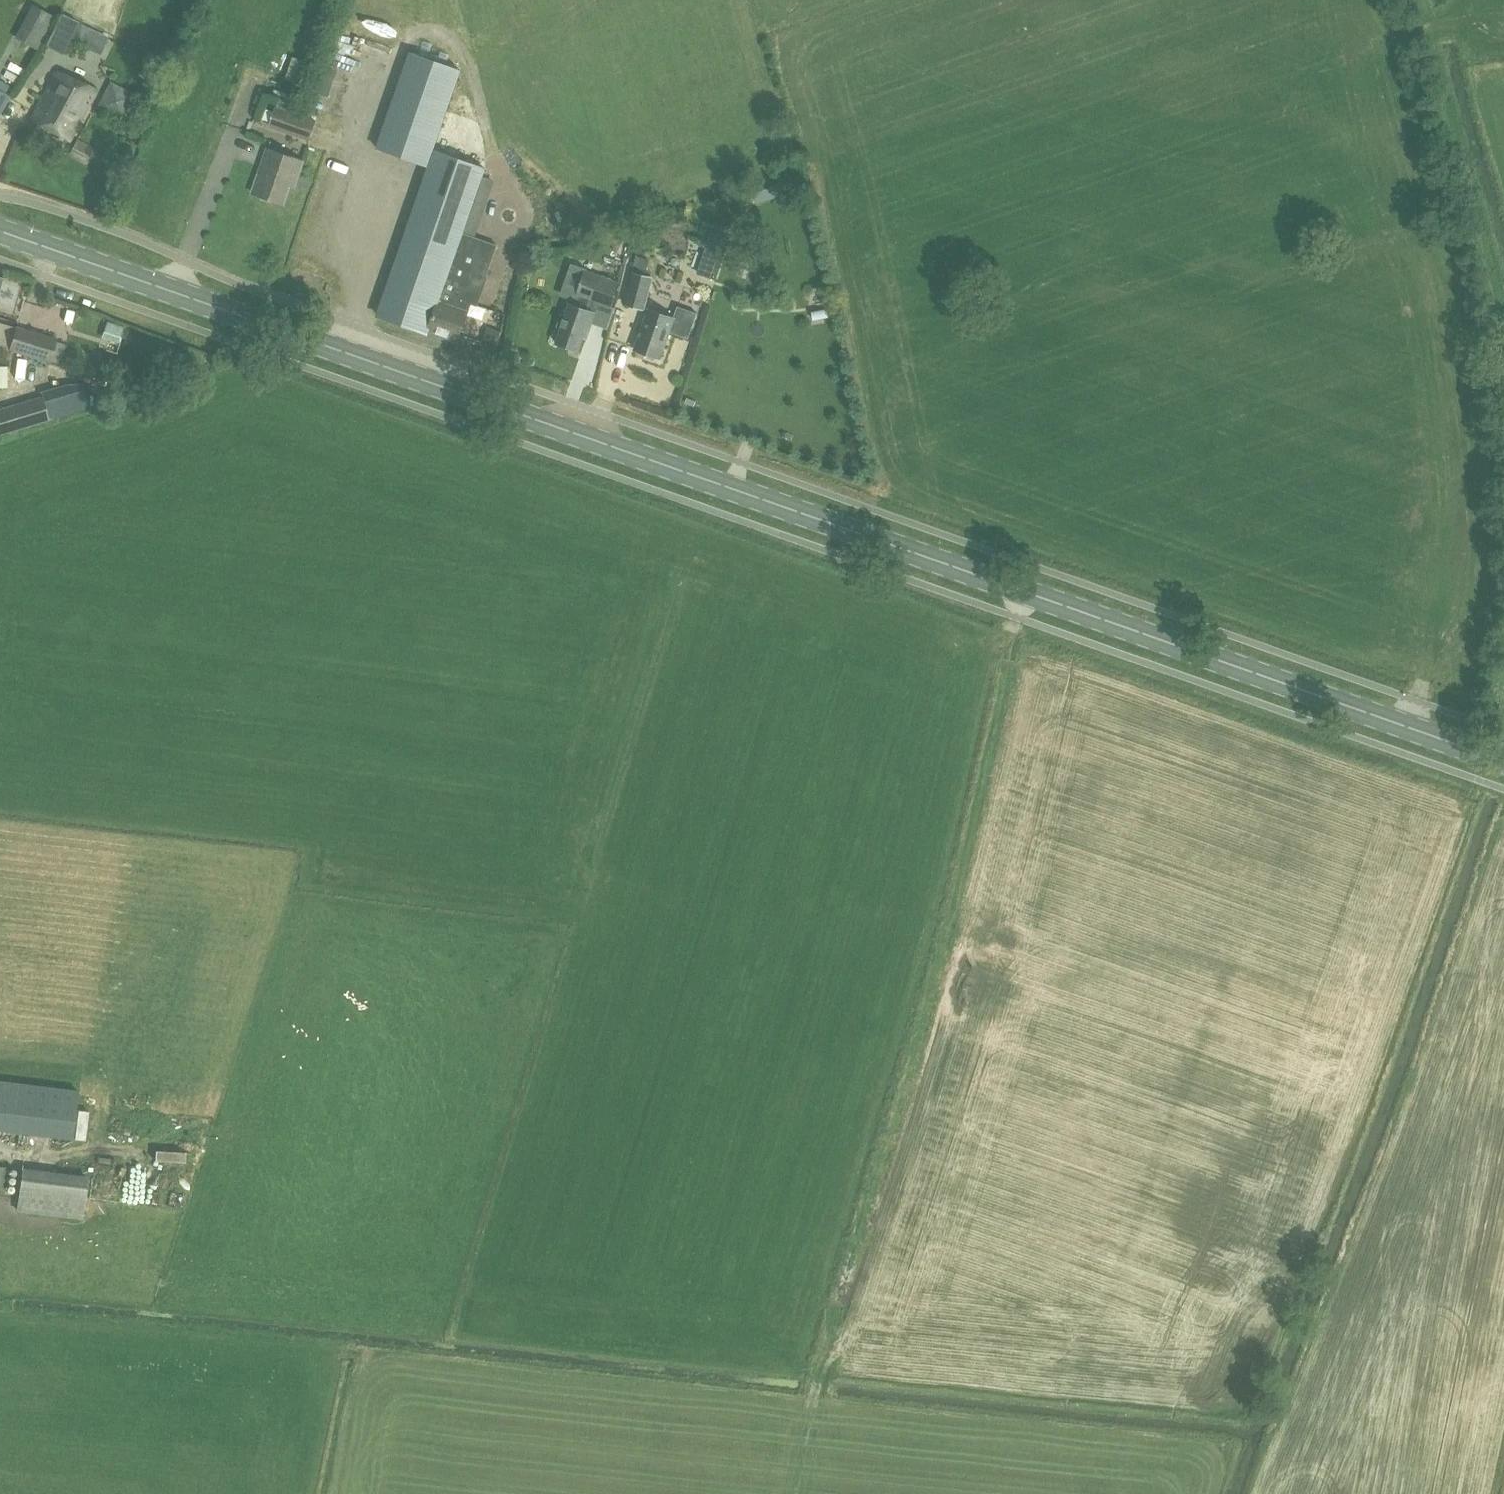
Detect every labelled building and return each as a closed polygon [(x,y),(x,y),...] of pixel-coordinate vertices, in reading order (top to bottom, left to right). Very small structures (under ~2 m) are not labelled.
[(32,6),(16,38),(37,49),(54,17),(32,6)] [(70,39),(78,23),(63,15),(48,46),(63,53),(70,39)] [(109,38),(78,23),(70,39),(101,54),(109,38)] [(411,53),(378,148),(430,166),(378,316),(429,334),(430,331),(458,341),(471,304),(477,305),(497,246),(463,234),(486,169),(434,151),(462,71),(411,53)] [(286,63),(284,73),(302,77),(304,67),(286,63)] [(32,121),(69,140),(95,90),(58,71),(32,121)] [(10,98),(0,92),(0,114),(10,98)] [(310,141),(317,121),(276,107),(269,127),(310,141)] [(94,151),(76,140),(68,155),(86,166),(94,151)] [(297,176),(302,161),(270,150),(254,194),(283,204),(293,175),(297,176)] [(716,278),(733,228),(714,222),(697,272),(716,278)] [(638,257),(633,272),(644,275),(648,259),(638,257)] [(596,314),(592,312),(595,302),(596,301),(613,307),(621,283),(585,271),(577,294),(580,295),(578,300),(573,298),(571,305),(570,305),(566,316),(562,314),(557,327),(562,329),(557,343),(580,351),(584,337),(587,339),(596,314)] [(644,275),(633,272),(624,305),(645,310),(654,278),(644,275)] [(649,311),(636,349),(649,354),(650,357),(656,359),(658,357),(662,358),(671,331),(687,336),(696,312),(677,305),(672,319),(649,311)] [(107,322),(102,337),(119,343),(124,327),(107,322)] [(13,329),(6,353),(47,365),(54,342),(13,329)] [(42,397),(49,421),(75,412),(66,385),(41,393),(42,397)] [(49,421),(42,397),(0,410),(0,435),(49,421)] [(0,1081),(0,1130),(71,1138),(77,1090),(0,1081)] [(85,1179),(20,1170),(15,1210),(80,1219),(85,1179)] [(154,1175),(147,1208),(170,1213),(177,1180),(154,1175)] [(92,1176),(90,1196),(106,1198),(109,1178),(92,1176)]
